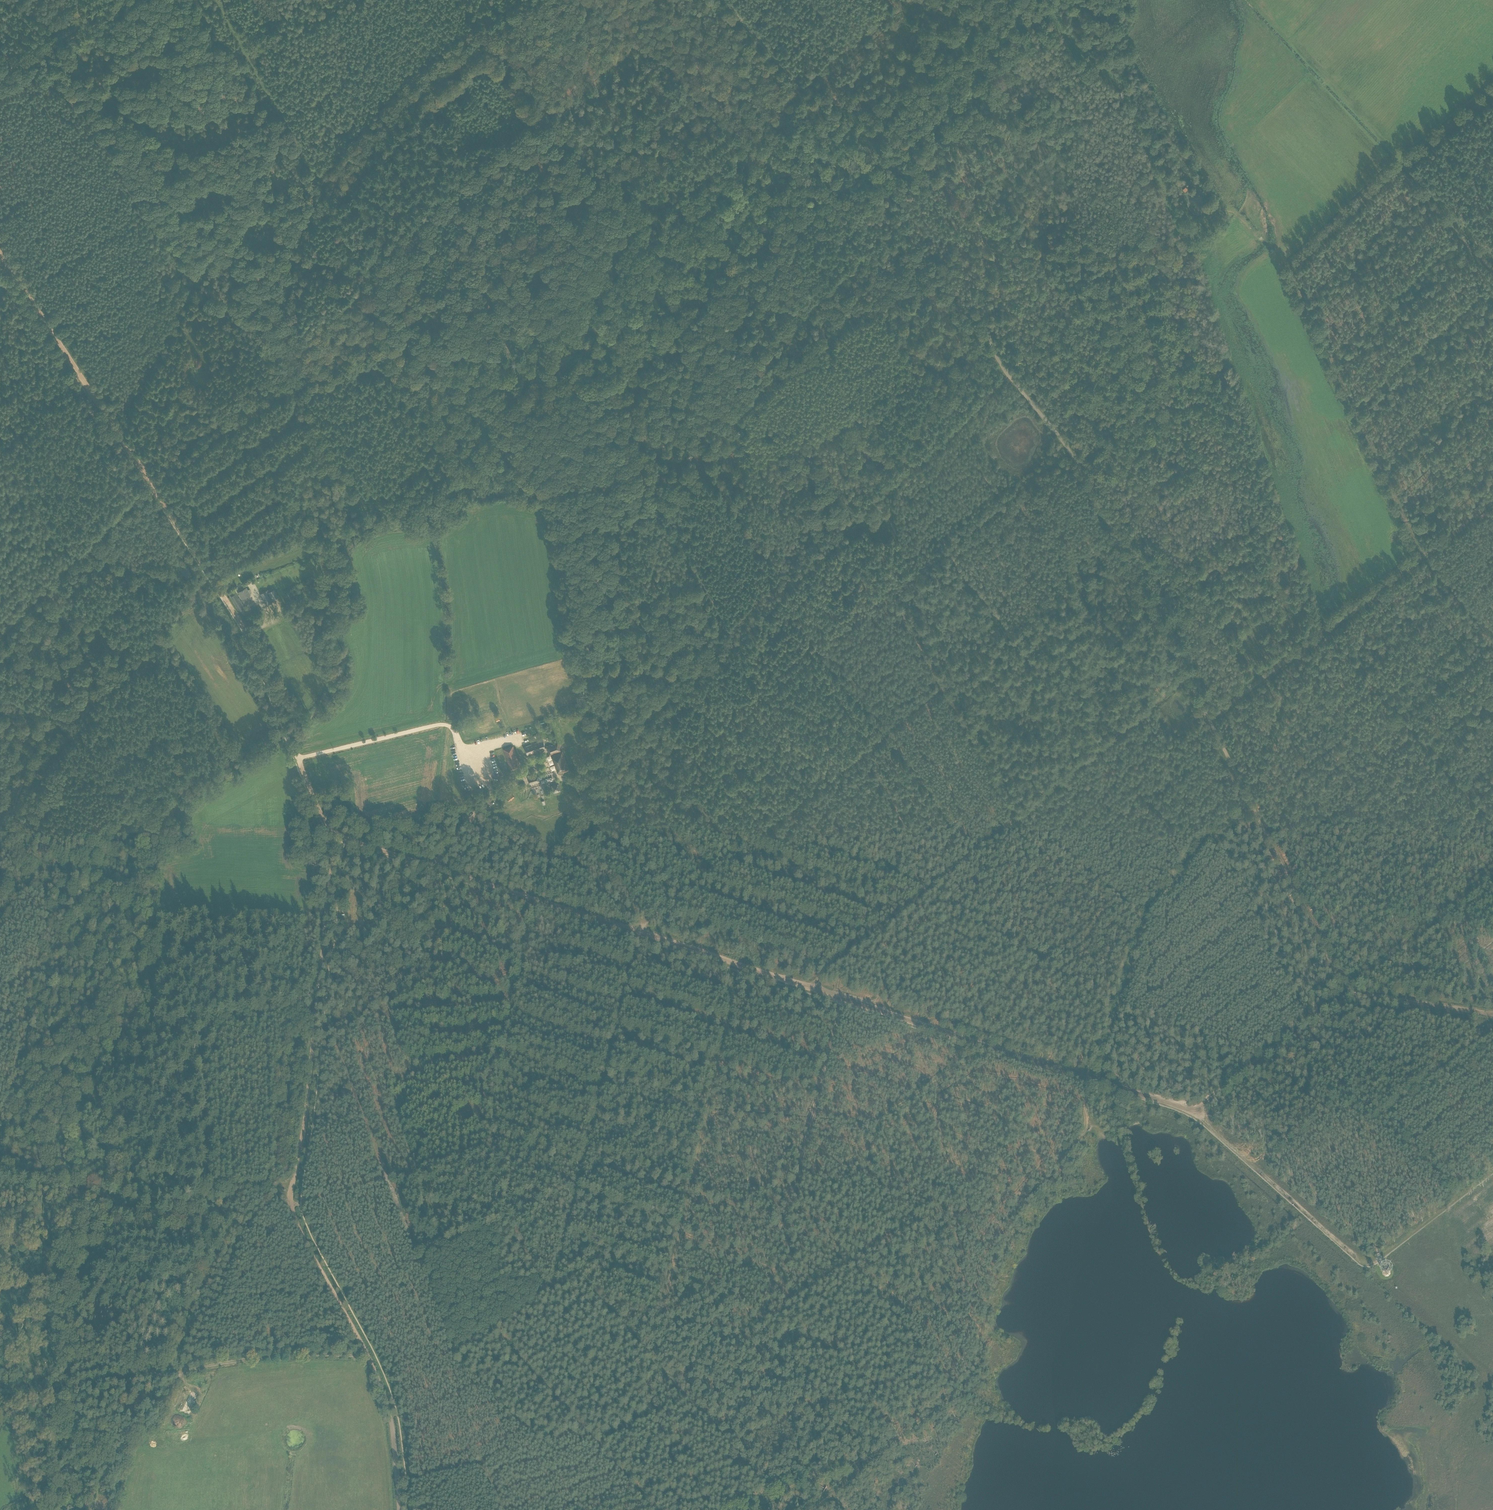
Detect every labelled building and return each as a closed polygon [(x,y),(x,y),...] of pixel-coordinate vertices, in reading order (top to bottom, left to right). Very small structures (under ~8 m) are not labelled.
[(239,593),(238,594),(239,595),(240,595),(242,599),(250,595),(249,594),(247,590),(246,588),(238,592),(239,593)] [(272,588),(262,593),(269,606),(275,603),(271,597),(275,596),(273,592),(269,594),(269,593),(274,590),(272,588)] [(235,594),(230,597),(239,611),(243,609),(245,608),(236,593),(235,594)] [(542,741),(529,745),(524,747),(527,755),(545,748),(542,741)] [(558,743),(551,746),(546,748),(549,755),(560,751),(558,743)] [(513,746),(508,747),(503,749),(510,770),(520,767),(513,746)] [(569,770),(562,752),(553,755),(560,773),(569,770)] [(528,779),(530,784),(539,782),(538,776),(528,779)] [(505,797),(508,801),(514,797),(511,793),(505,797)]
